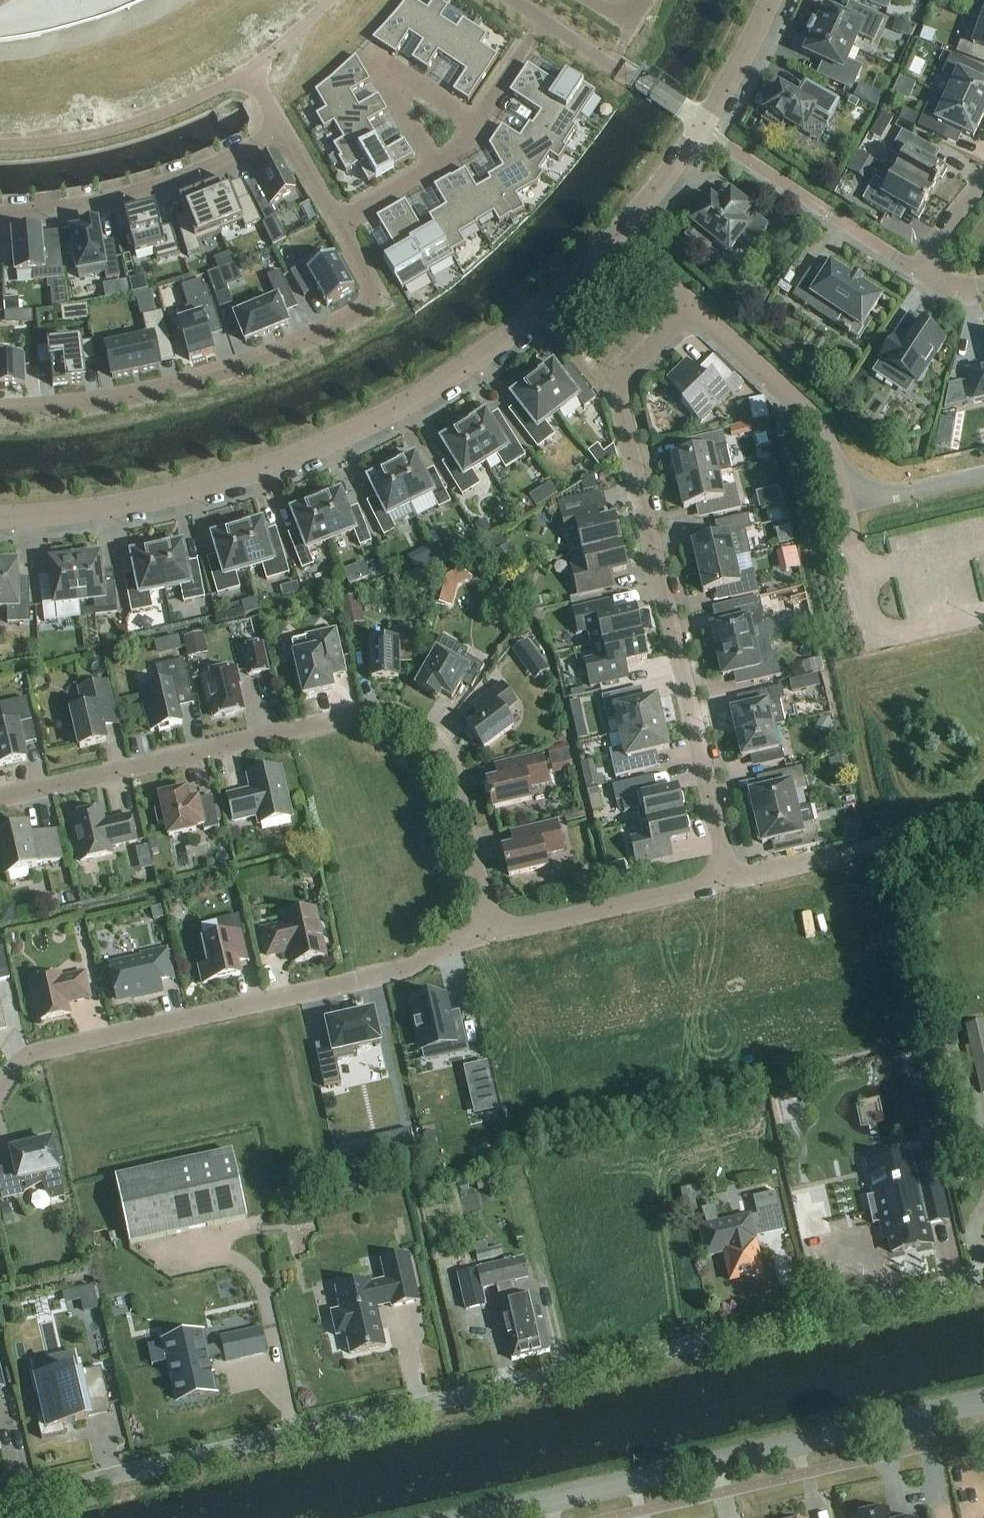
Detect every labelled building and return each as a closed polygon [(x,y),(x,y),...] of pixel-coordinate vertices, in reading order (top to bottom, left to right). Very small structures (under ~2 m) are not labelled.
[(25,45),(48,40),(80,33),(104,25),(127,17),(155,4),(163,0),(0,0),(0,48),(25,45)] [(290,15),(304,2),(303,1),(302,1),(302,0),(278,0),(290,15)] [(412,61),(448,8),(436,0),(434,0),(427,11),(411,0),(408,0),(397,14),(384,28),(372,40),(395,56),(409,35),(422,44),(411,61),(412,61)] [(887,10),(891,0),(858,0),(887,10)] [(193,14),(187,3),(180,7),(186,18),(193,14)] [(186,18),(180,7),(173,11),(179,21),(186,18)] [(813,25),(811,30),(853,48),(858,36),(873,42),(884,19),(856,7),(850,20),(822,7),(821,9),(817,11),(812,21),(813,25)] [(448,8),(412,61),(427,71),(438,55),(452,64),(475,29),(463,20),(456,30),(441,20),(448,8)] [(168,27),(163,17),(156,20),(161,31),(168,27)] [(161,31),(156,20),(149,24),(154,35),(161,31)] [(892,31),(908,37),(912,26),(896,20),(892,31)] [(979,21),(977,27),(975,34),(974,39),(973,43),(973,46),(961,42),(957,54),(983,64),(983,63),(983,23),(979,21)] [(147,38),(142,27),(135,30),(139,41),(147,38)] [(918,40),(930,45),(935,34),(924,28),(918,40)] [(475,29),(452,64),(466,73),(453,92),(468,102),(498,57),(481,46),(487,37),(475,29)] [(139,41),(135,30),(128,32),(132,44),(139,41)] [(853,48),(811,30),(809,34),(805,36),(801,46),(802,50),(801,52),(829,65),(823,78),(851,91),(862,68),(847,61),(853,48)] [(125,47),(120,35),(113,38),(117,49),(125,47)] [(117,49),(113,38),(105,41),(110,52),(117,49)] [(94,57),(91,45),(84,47),(87,59),(94,57)] [(87,59),(84,47),(76,49),(79,61),(87,59)] [(67,64),(64,52),(57,54),(59,65),(67,64)] [(59,65),(57,54),(49,55),(51,67),(59,65)] [(947,97),(983,114),(983,85),(972,79),(977,67),(951,55),(942,75),(954,81),(947,97)] [(316,116),(323,129),(379,97),(378,96),(359,107),(351,94),(370,83),(356,57),(330,80),(315,92),(325,111),(316,116)] [(26,72),(24,60),(16,61),(18,73),(26,72)] [(18,73),(16,61),(8,62),(10,74),(18,73)] [(528,66),(518,79),(578,119),(596,93),(565,74),(557,86),(528,66)] [(116,109),(106,70),(82,76),(90,116),(91,115),(94,114),(111,110),(111,109),(115,108),(115,109),(116,109)] [(90,116),(82,76),(81,76),(82,80),(62,84),(66,118),(88,114),(89,116),(90,116)] [(529,124),(529,125),(567,150),(567,149),(564,147),(577,129),(574,127),(578,119),(518,79),(509,93),(540,114),(532,126),(529,124)] [(66,118),(62,84),(40,87),(45,121),(46,121),(62,119),(62,118),(66,118)] [(827,128),(840,105),(816,91),(807,87),(806,86),(805,86),(804,86),(803,87),(802,87),(802,88),(796,98),(779,88),(765,112),(768,113),(764,120),(782,129),(785,123),(803,133),(819,142),(827,128)] [(45,121),(40,87),(19,90),(21,124),(25,123),(31,122),(31,123),(34,122),(34,121),(40,121),(44,121),(45,121)] [(19,90),(0,91),(0,125),(1,125),(1,124),(7,124),(7,125),(11,124),(16,123),(16,124),(21,124),(19,90)] [(379,97),(323,129),(324,130),(334,125),(343,141),(333,146),(340,159),(338,160),(339,161),(377,138),(369,124),(388,113),(379,97)] [(947,97),(940,112),(927,106),(917,128),(944,140),(949,128),(973,139),(983,115),(983,114),(947,97)] [(859,102),(851,98),(848,104),(856,108),(859,102)] [(914,127),(919,116),(904,109),(899,120),(914,127)] [(881,127),(889,125),(893,120),(882,114),(876,124),(881,127)] [(502,127),(492,141),(544,175),(544,174),(540,171),(550,156),(559,162),(567,150),(529,125),(520,139),(502,127)] [(902,160),(895,173),(930,193),(939,178),(942,180),(948,170),(940,165),(939,168),(920,157),(927,146),(902,131),(890,153),(902,160)] [(377,138),(339,161),(346,173),(358,166),(368,184),(414,157),(404,141),(385,152),(377,138)] [(502,169),(488,177),(512,219),(525,211),(517,197),(537,186),(544,175),(492,141),(489,146),(502,169)] [(857,153),(847,171),(863,180),(874,162),(857,153)] [(277,158),(252,171),(264,194),(254,200),(266,224),(275,219),(277,218),(270,206),(295,193),(277,158)] [(451,177),(450,178),(477,226),(478,225),(478,224),(493,215),(499,225),(511,218),(511,219),(512,219),(488,177),(487,178),(490,182),(477,190),(465,170),(451,178),(451,177)] [(930,193),(895,173),(888,185),(875,178),(863,200),(888,214),(894,202),(913,213),(911,216),(918,220),(925,209),(922,208),(930,193)] [(445,208),(429,217),(453,258),(454,258),(452,254),(466,245),(460,236),(477,226),(450,178),(434,187),(445,208)] [(261,223),(249,198),(236,203),(228,182),(204,191),(221,234),(221,233),(221,232),(243,223),(245,229),(261,223)] [(221,234),(204,191),(180,201),(188,223),(178,227),(188,257),(201,252),(198,243),(221,234)] [(693,222),(691,224),(696,228),(688,238),(705,251),(713,241),(728,254),(737,243),(748,252),(768,227),(750,212),(750,211),(730,195),(720,207),(711,200),(704,208),(700,209),(693,217),(693,222)] [(405,202),(391,210),(429,275),(430,275),(428,273),(453,258),(429,217),(428,217),(434,228),(424,234),(405,202)] [(155,209),(125,217),(135,256),(154,251),(157,262),(180,255),(172,232),(163,235),(155,209)] [(429,275),(391,210),(376,218),(396,253),(383,260),(402,291),(429,275)] [(280,229),(275,219),(266,224),(263,225),(268,236),(280,229)] [(122,277),(116,250),(104,253),(98,223),(82,227),(83,230),(71,233),(82,280),(108,274),(109,280),(122,277)] [(64,280),(60,250),(42,251),(41,231),(13,234),(16,274),(33,272),(34,283),(64,280)] [(302,266),(290,274),(304,298),(316,291),(326,308),(354,292),(334,257),(306,273),(302,266)] [(867,320),(881,299),(860,286),(862,282),(853,276),(851,280),(830,266),(822,279),(810,271),(792,297),(808,308),(814,298),(842,316),(836,325),(845,331),(844,333),(849,336),(850,334),(858,340),(870,322),(867,320)] [(227,288),(220,271),(219,271),(208,275),(214,292),(227,288)] [(288,325),(282,310),(296,305),(280,272),(267,278),(276,300),(235,317),(245,343),(288,325)] [(177,323),(189,362),(215,354),(208,331),(220,327),(212,301),(208,289),(205,290),(202,281),(181,287),(188,308),(185,309),(188,320),(177,323)] [(777,289),(788,296),(792,290),(782,282),(777,289)] [(130,297),(128,285),(120,286),(122,298),(130,297)] [(20,311),(19,300),(4,301),(5,313),(20,311)] [(33,324),(32,312),(23,313),(24,324),(33,324)] [(156,349),(171,346),(162,312),(142,317),(146,333),(121,338),(123,345),(106,348),(113,379),(160,369),(156,349)] [(882,360),(873,373),(897,388),(905,375),(917,383),(944,341),(921,325),(922,322),(910,314),(893,338),(894,338),(880,359),(882,360)] [(95,362),(92,342),(49,347),(53,387),(85,383),(83,364),(95,362)] [(26,389),(25,360),(15,360),(15,351),(0,351),(0,390),(26,389)] [(686,399),(681,404),(701,424),(731,394),(723,386),(733,377),(713,357),(697,372),(686,361),(667,380),(686,399)] [(541,370),(528,375),(557,414),(576,399),(584,408),(595,400),(570,367),(558,372),(553,366),(543,373),(541,370)] [(973,399),(983,397),(983,368),(967,372),(973,399)] [(557,414),(528,375),(520,387),(522,389),(512,397),(528,417),(519,424),(538,449),(555,436),(545,423),(557,414)] [(949,385),(945,408),(966,403),(961,382),(949,385)] [(769,418),(764,399),(749,402),(751,411),(739,414),(742,425),(769,418)] [(474,418),(460,422),(486,463),(497,456),(506,469),(526,457),(509,430),(499,437),(485,415),(475,421),(474,418)] [(486,463),(460,422),(450,433),(452,436),(442,442),(456,464),(446,470),(462,496),(480,485),(472,471),(486,463)] [(731,427),(733,436),(745,434),(743,425),(731,427)] [(672,458),(678,484),(718,474),(732,471),(723,432),(695,439),(698,452),(672,458)] [(588,453),(594,461),(604,454),(597,446),(588,453)] [(402,460),(388,463),(410,506),(432,495),(439,509),(451,503),(436,475),(426,481),(414,458),(404,463),(402,460)] [(410,506),(388,463),(378,472),(379,475),(369,481),(381,504),(370,509),(384,537),(396,531),(389,517),(410,506)] [(718,474),(678,484),(684,509),(710,503),(713,516),(741,510),(735,485),(721,489),(718,474)] [(581,483),(583,492),(597,489),(594,475),(581,483)] [(539,488),(548,502),(559,495),(549,481),(539,488)] [(327,495),(313,497),(331,541),(354,532),(360,547),(371,542),(360,514),(349,518),(340,494),(329,498),(327,495)] [(331,541),(313,497),(302,505),(303,508),(292,513),(302,536),(291,541),(302,570),(314,565),(308,550),(331,541)] [(577,528),(583,553),(620,544),(615,519),(599,522),(596,509),(588,511),(584,498),(559,504),(565,531),(577,528)] [(692,544),(697,568),(734,559),(751,555),(745,532),(751,530),(748,516),(715,523),(718,538),(692,544)] [(492,532),(485,519),(474,526),(482,538),(492,532)] [(249,523),(235,524),(249,570),(262,566),(267,581),(289,574),(280,545),(269,548),(262,523),(250,527),(249,523)] [(249,570),(235,524),(224,531),(224,534),(213,538),(220,562),(209,566),(218,595),(240,589),(236,573),(249,570)] [(486,545),(492,555),(506,546),(499,536),(486,545)] [(165,590),(156,543),(143,550),(144,553),(132,555),(137,581),(126,583),(132,613),(153,609),(150,594),(165,590)] [(170,544),(156,543),(165,590),(181,587),(184,603),(205,599),(199,568),(187,571),(182,545),(170,548),(170,544)] [(620,544),(583,553),(586,565),(572,568),(578,596),(614,587),(611,574),(626,570),(620,544)] [(780,548),(783,568),(803,565),(799,545),(780,548)] [(74,558),(75,560),(79,602),(94,601),(96,617),(118,614),(114,583),(103,585),(102,572),(101,572),(99,557),(90,559),(90,556),(74,558)] [(734,559),(697,568),(703,593),(728,587),(731,600),(758,593),(753,571),(738,574),(734,559)] [(79,602),(75,560),(50,563),(52,578),(51,578),(53,590),(41,592),(44,622),(57,621),(56,605),(79,602)] [(352,582),(371,576),(367,561),(348,567),(352,582)] [(472,578),(463,561),(443,573),(435,603),(451,607),(457,587),(472,578)] [(7,608),(8,624),(30,624),(29,592),(18,592),(18,580),(17,580),(17,565),(7,565),(7,563),(0,563),(0,608),(7,608)] [(785,588),(790,607),(813,601),(807,582),(785,588)] [(300,592),(297,583),(290,585),(292,594),(300,592)] [(374,595),(363,598),(364,608),(376,606),(374,595)] [(534,601),(536,608),(558,603),(556,595),(534,601)] [(342,600),(348,628),(365,624),(359,597),(342,600)] [(739,622),(711,628),(717,651),(753,643),(753,642),(769,639),(777,637),(774,625),(769,622),(764,623),(763,618),(764,618),(759,598),(734,603),(739,622)] [(591,646),(602,643),(641,634),(635,609),(613,614),(610,600),(572,609),(578,635),(587,632),(591,646)] [(240,603),(228,607),(230,613),(242,609),(240,603)] [(398,680),(398,656),(412,656),(412,625),(397,625),(397,629),(388,630),(388,642),(371,642),(372,680),(398,680)] [(117,628),(119,638),(128,637),(127,627),(117,628)] [(294,655),(304,696),(333,690),(330,677),(344,673),(335,632),(307,638),(307,640),(296,654),(294,655)] [(202,634),(185,638),(188,651),(205,647),(202,634)] [(641,634),(602,643),(605,657),(584,661),(590,687),(628,678),(625,665),(647,659),(641,634)] [(472,688),(484,666),(465,655),(467,651),(441,636),(433,650),(437,652),(417,687),(438,699),(441,693),(452,699),(461,682),(472,688)] [(181,650),(178,638),(155,643),(158,656),(181,650)] [(753,643),(717,651),(723,677),(751,670),(754,683),(781,677),(775,653),(772,654),(769,639),(753,642),(753,643)] [(527,640),(512,652),(519,661),(535,650),(527,640)] [(243,649),(249,676),(268,672),(262,645),(243,649)] [(142,706),(145,719),(147,718),(150,732),(159,730),(159,734),(170,731),(169,728),(182,725),(175,696),(191,693),(183,661),(156,667),(160,687),(141,691),(144,706),(142,706)] [(803,666),(805,675),(823,671),(821,662),(803,666)] [(202,677),(208,702),(210,702),(214,717),(223,715),(226,717),(233,716),(235,713),(243,710),(237,685),(240,684),(236,669),(202,677)] [(792,694),(808,690),(805,678),(789,682),(792,694)] [(79,689),(84,709),(72,712),(80,749),(106,742),(103,729),(117,726),(107,683),(79,689)] [(472,708),(480,719),(467,728),(469,730),(466,733),(472,742),(476,739),(483,750),(514,727),(503,713),(517,703),(503,684),(472,708)] [(731,711),(736,735),(773,727),(785,725),(779,701),(785,700),(782,687),(744,696),(747,707),(731,711)] [(572,698),(585,695),(583,689),(570,692),(572,698)] [(617,719),(620,733),(662,724),(656,698),(630,704),(627,691),(602,697),(607,721),(617,719)] [(26,761),(21,738),(35,735),(26,699),(0,705),(5,727),(0,728),(0,767),(26,761)] [(582,715),(579,701),(569,703),(572,718),(582,715)] [(814,729),(825,736),(833,724),(822,717),(814,729)] [(662,724),(620,733),(623,748),(609,751),(615,777),(646,770),(642,755),(668,749),(662,724)] [(773,727),(736,735),(742,759),(758,755),(760,767),(784,761),(781,748),(778,749),(773,727)] [(554,775),(573,771),(568,745),(548,749),(554,775)] [(499,780),(487,783),(493,809),(531,800),(529,788),(548,783),(542,756),(496,766),(499,780)] [(828,760),(832,774),(844,771),(841,757),(828,760)] [(753,808),(756,819),(796,809),(793,793),(807,790),(802,767),(772,774),(775,788),(750,793),(750,796),(747,798),(749,807),(753,808)] [(248,776),(252,794),(244,795),(243,793),(228,796),(234,822),(257,816),(259,825),(291,817),(280,769),(248,776)] [(584,777),(586,788),(604,784),(602,773),(584,777)] [(637,810),(640,823),(683,813),(682,808),(684,805),(682,796),(678,794),(677,788),(649,795),(645,779),(612,787),(616,802),(622,801),(624,813),(637,810)] [(599,794),(597,787),(587,789),(588,796),(599,794)] [(162,810),(154,812),(158,826),(166,825),(169,838),(196,831),(195,829),(203,827),(204,832),(219,828),(212,797),(189,802),(186,791),(159,797),(162,810)] [(820,845),(814,822),(811,806),(796,809),(756,819),(758,829),(755,832),(757,841),(761,842),(761,844),(786,838),(790,852),(820,845)] [(71,818),(81,862),(113,855),(111,848),(136,842),(130,816),(111,821),(111,823),(106,824),(102,810),(71,818)] [(683,813),(640,823),(643,836),(630,839),(636,865),(672,857),(669,843),(689,839),(687,833),(690,829),(688,821),(684,818),(683,813)] [(503,850),(509,877),(547,868),(544,855),(563,851),(557,823),(511,834),(514,848),(503,850)] [(37,838),(31,839),(28,828),(0,834),(0,848),(6,875),(37,868),(37,867),(60,861),(54,832),(36,836),(37,838)] [(229,831),(232,844),(242,841),(239,829),(229,831)] [(157,838),(148,840),(151,853),(160,850),(157,838)] [(148,847),(136,850),(138,858),(150,855),(148,847)] [(151,909),(154,920),(164,918),(161,906),(151,909)] [(321,940),(323,936),(321,928),(317,925),(314,911),(284,918),(286,926),(262,931),(267,956),(292,951),(295,964),(325,957),(321,940)] [(199,968),(203,984),(240,976),(237,964),(249,962),(239,916),(217,921),(221,937),(203,941),(209,966),(199,968)] [(12,944),(13,955),(20,955),(23,949),(23,943),(12,944)] [(3,948),(0,948),(0,981),(10,979),(3,948)] [(142,961),(109,968),(117,1000),(143,994),(144,998),(163,993),(160,979),(173,976),(167,949),(141,955),(142,961)] [(31,982),(40,1021),(69,1014),(67,1004),(90,998),(84,974),(61,979),(60,975),(31,982)] [(444,997),(411,1004),(415,1023),(414,1024),(416,1033),(417,1033),(422,1052),(454,1044),(455,1049),(467,1046),(462,1022),(450,1025),(444,997)] [(344,1019),(327,1023),(331,1043),(316,1046),(325,1088),(341,1084),(336,1062),(357,1057),(356,1050),(380,1044),(373,1013),(357,1016),(344,1019)] [(983,1094),(983,1023),(965,1027),(981,1095),(983,1094)] [(487,1063),(464,1068),(471,1101),(494,1096),(487,1063)] [(410,1130),(387,1135),(391,1150),(413,1145),(410,1130)] [(19,1181),(24,1180),(29,1190),(42,1182),(52,1199),(65,1196),(56,1160),(61,1159),(58,1146),(53,1147),(52,1143),(11,1152),(15,1168),(0,1171),(0,1186),(3,1199),(23,1194),(19,1181)] [(247,1218),(233,1153),(115,1178),(130,1244),(247,1218)] [(874,1195),(866,1197),(872,1224),(880,1223),(883,1238),(888,1237),(892,1253),(932,1244),(927,1225),(947,1220),(932,1155),(905,1161),(910,1182),(873,1190),(874,1195)] [(694,1200),(691,1188),(680,1191),(683,1202),(686,1214),(697,1211),(694,1200)] [(762,1274),(753,1235),(761,1233),(762,1236),(784,1231),(785,1232),(786,1232),(777,1193),(753,1199),(758,1220),(751,1222),(751,1218),(718,1225),(716,1208),(716,1207),(701,1210),(701,1212),(702,1212),(708,1228),(702,1229),(701,1229),(707,1257),(724,1253),(731,1281),(749,1277),(752,1278),(756,1277),(758,1275),(762,1274)] [(831,1236),(825,1206),(812,1209),(809,1196),(795,1199),(804,1242),(831,1236)] [(2,1224),(13,1222),(9,1204),(0,1206),(0,1213),(2,1224)] [(503,1257),(501,1248),(476,1253),(478,1262),(503,1257)] [(336,1290),(341,1311),(331,1313),(337,1337),(346,1335),(350,1355),(385,1347),(377,1309),(391,1306),(392,1308),(419,1302),(408,1256),(381,1262),(386,1281),(371,1284),(371,1282),(336,1290)] [(523,1259),(505,1264),(510,1284),(514,1282),(528,1279),(523,1259)] [(510,1284),(505,1264),(458,1275),(466,1310),(485,1306),(482,1290),(496,1287),(500,1306),(507,1338),(506,1338),(512,1361),(531,1356),(518,1302),(514,1282),(510,1284)] [(99,1310),(94,1287),(78,1290),(83,1313),(99,1310)] [(537,1298),(518,1302),(531,1356),(550,1352),(544,1329),(537,1298)] [(202,1335),(164,1343),(177,1402),(215,1393),(207,1360),(225,1356),(227,1363),(266,1354),(261,1331),(221,1339),(223,1346),(205,1350),(202,1335)] [(63,1427),(85,1422),(84,1419),(111,1412),(101,1369),(82,1374),(81,1370),(36,1380),(44,1415),(36,1417),(42,1440),(65,1435),(63,1427)]
